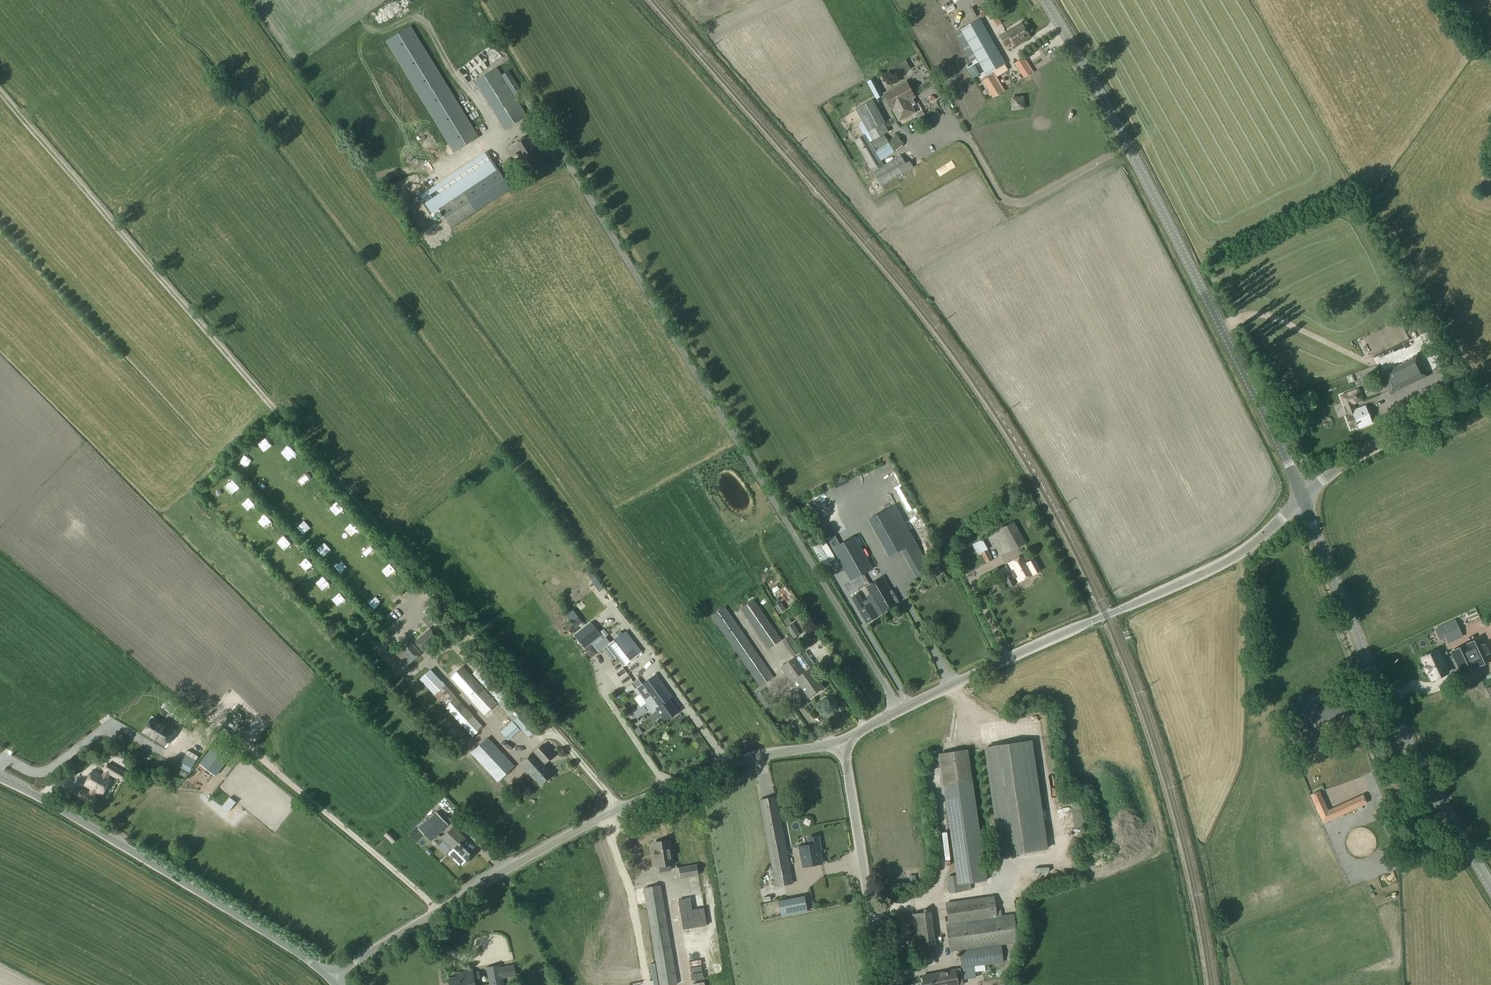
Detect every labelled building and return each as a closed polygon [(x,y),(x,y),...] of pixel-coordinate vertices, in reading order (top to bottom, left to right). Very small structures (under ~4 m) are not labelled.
[(957,7),(951,10),(957,22),(964,19),(957,7)] [(980,19),(960,30),(986,75),(992,72),(994,71),(1004,65),(1005,64),(980,19)] [(1021,23),(1000,36),(1006,46),(1011,42),(1015,48),(1030,38),(1021,23)] [(410,27),(386,41),(454,152),(478,138),(410,27)] [(1047,53),(1054,48),(1051,43),(1044,48),(1047,53)] [(459,75),(486,53),(481,48),(454,70),(459,75)] [(1022,58),(1014,63),(1023,78),(1032,73),(1022,58)] [(967,71),(973,79),(979,76),(973,67),(967,71)] [(496,68),(475,82),(505,130),(527,116),(515,97),(522,93),(508,71),(501,76),(496,68)] [(995,74),(983,81),(993,97),(1004,90),(995,74)] [(905,81),(883,93),(891,108),(892,108),(898,120),(914,112),(908,100),(914,97),(905,81)] [(873,89),(869,82),(863,86),(867,92),(873,89)] [(872,102),(857,110),(873,141),(888,133),(872,102)] [(416,136),(425,131),(420,123),(412,128),(416,136)] [(528,134),(506,149),(512,158),(517,155),(525,168),(552,152),(545,142),(536,147),(528,134)] [(866,134),(854,141),(881,186),(913,167),(910,161),(905,163),(901,155),(884,164),(866,134)] [(885,136),(872,143),(877,151),(882,148),(886,155),(894,150),(895,152),(904,146),(898,136),(889,142),(885,136)] [(443,226),(505,193),(485,155),(430,185),(442,208),(435,211),(443,226)] [(548,183),(534,189),(539,200),(553,194),(548,183)] [(1390,394),(1426,376),(1416,356),(1415,357),(1416,359),(1384,375),(1382,376),(1381,374),(1380,374),(1390,394)] [(1358,388),(1340,395),(1344,406),(1344,407),(1346,414),(1345,415),(1350,428),(1361,424),(1361,426),(1371,423),(1365,405),(1354,409),(1352,404),(1362,400),(1358,388)] [(1318,416),(1323,420),(1327,414),(1321,410),(1318,416)] [(216,484),(223,494),(232,488),(225,478),(216,484)] [(243,510),(249,507),(243,495),(237,499),(243,510)] [(894,506),(868,520),(889,556),(900,549),(916,578),(930,570),(894,506)] [(301,519),(296,521),(299,529),(304,527),(301,519)] [(1014,521),(1001,527),(1014,550),(1025,543),(1014,521)] [(953,533),(938,540),(944,550),(958,542),(953,533)] [(867,561),(853,537),(833,548),(847,572),(851,580),(858,577),(863,574),(871,569),(867,561)] [(372,545),(362,548),(365,557),(375,553),(372,545)] [(987,550),(981,552),(987,562),(993,560),(987,550)] [(1023,554),(1007,563),(1018,583),(1041,570),(1035,558),(1027,561),(1023,554)] [(307,573),(312,569),(303,559),(298,564),(307,573)] [(1009,571),(1001,575),(1008,588),(1016,584),(1009,571)] [(857,595),(851,598),(866,624),(878,617),(873,609),(877,607),(881,615),(898,605),(882,578),(865,587),(874,603),(871,605),(870,604),(864,607),(857,595)] [(789,589),(779,594),(785,607),(795,602),(789,589)] [(755,601),(742,609),(748,617),(746,618),(768,649),(781,640),(770,623),(755,601)] [(608,602),(602,606),(610,620),(616,617),(608,602)] [(781,602),(775,606),(780,614),(786,610),(781,602)] [(427,616),(422,620),(429,628),(442,617),(432,605),(424,612),(427,616)] [(725,607),(711,617),(760,687),(774,677),(725,607)] [(793,623),(786,627),(794,638),(800,634),(793,623)] [(1454,624),(1435,631),(1440,642),(1445,640),(1446,643),(1459,637),(1454,624)] [(642,653),(625,630),(622,632),(616,626),(597,642),(612,661),(617,657),(624,666),(630,662),(642,653)] [(430,629),(417,641),(425,650),(438,638),(430,629)] [(791,636),(782,642),(792,656),(801,651),(791,636)] [(1481,639),(1452,653),(1461,673),(1490,659),(1481,639)] [(411,642),(402,649),(412,661),(421,653),(411,642)] [(1440,660),(1437,652),(1422,658),(1426,666),(1424,667),(1426,673),(1428,672),(1432,680),(1446,673),(1445,669),(1447,668),(1443,659),(1440,660)] [(796,657),(782,667),(804,700),(823,687),(810,669),(806,671),(796,657)] [(483,664),(473,674),(499,702),(510,693),(483,664)] [(463,666),(450,678),(484,714),(497,704),(463,666)] [(431,669),(420,679),(444,706),(472,737),(483,727),(431,669)] [(655,674),(636,688),(653,711),(656,709),(665,722),(677,713),(668,700),(672,698),(655,674)] [(763,689),(756,695),(765,707),(772,703),(763,689)] [(514,721),(524,711),(515,700),(504,710),(514,721)] [(792,706),(782,711),(785,717),(795,711),(792,706)] [(637,718),(647,712),(643,707),(634,713),(637,718)] [(524,711),(514,721),(528,737),(539,727),(524,711)] [(638,722),(645,730),(655,722),(648,714),(638,722)] [(1306,723),(1290,730),(1300,751),(1315,744),(1315,743),(1317,743),(1318,745),(1319,746),(1321,746),(1323,745),(1325,743),(1324,741),(1323,738),(1331,734),(1331,735),(1344,729),(1353,725),(1348,714),(1339,718),(1326,723),(1326,725),(1318,729),(1319,732),(1314,735),(1315,736),(1311,738),(1308,732),(1309,731),(1306,723)] [(164,746),(173,731),(151,719),(143,733),(164,746)] [(443,734),(458,747),(466,738),(451,725),(443,734)] [(173,735),(176,744),(190,738),(187,730),(173,735)] [(141,737),(120,744),(125,759),(146,752),(141,737)] [(487,738),(470,753),(498,782),(515,766),(487,738)] [(1039,741),(991,747),(1006,866),(1023,864),(1022,855),(1053,851),(1039,741)] [(979,746),(980,753),(989,751),(988,744),(979,746)] [(230,757),(215,745),(199,765),(215,777),(230,757)] [(543,745),(521,765),(539,786),(552,775),(544,765),(553,757),(543,745)] [(969,751),(944,754),(954,827),(947,828),(951,855),(958,854),(961,876),(952,877),(954,893),(987,889),(969,751)] [(83,761),(71,770),(75,775),(87,766),(83,761)] [(105,772),(102,776),(93,771),(85,785),(92,790),(89,794),(80,788),(75,796),(90,804),(94,797),(93,796),(96,792),(102,796),(111,781),(107,779),(110,774),(122,781),(126,774),(109,764),(104,771),(105,772)] [(182,777),(191,782),(198,770),(188,765),(182,777)] [(513,794),(518,799),(524,794),(518,788),(513,794)] [(1328,810),(1319,791),(1311,795),(1324,824),(1332,820),(1328,810)] [(1343,816),(1367,805),(1363,795),(1336,807),(1341,816),(1343,816)] [(776,797),(759,800),(776,887),(792,883),(776,797)] [(445,814),(450,809),(441,801),(437,805),(445,814)] [(435,813),(418,830),(430,842),(447,825),(435,813)] [(1337,841),(1346,838),(1339,821),(1330,824),(1337,841)] [(453,827),(442,838),(453,849),(449,854),(460,865),(462,864),(464,865),(466,864),(469,860),(470,858),(469,857),(470,855),(460,845),(465,839),(453,827)] [(1075,837),(1079,843),(1091,836),(1088,830),(1075,837)] [(388,831),(384,835),(392,844),(397,839),(388,831)] [(810,845),(799,847),(803,867),(822,863),(820,850),(822,850),(819,836),(808,838),(810,845)] [(669,840),(653,843),(657,867),(673,864),(669,840)] [(697,864),(679,867),(681,878),(699,875),(697,864)] [(703,883),(710,881),(707,873),(700,875),(703,883)] [(643,888),(660,984),(673,984),(677,984),(661,885),(643,888)] [(804,896),(779,901),(781,916),(807,911),(804,896)] [(690,898),(678,900),(683,930),(706,926),(703,908),(691,910),(690,898)] [(1001,898),(951,902),(955,952),(965,951),(966,969),(974,969),(975,978),(981,978),(980,966),(1008,964),(1008,957),(1014,956),(1013,944),(1024,943),(1021,915),(1003,916),(1001,898)] [(933,911),(913,914),(918,946),(937,943),(933,911)] [(902,944),(911,944),(910,924),(901,924),(902,944)] [(499,966),(486,968),(490,984),(503,984),(499,966)] [(922,976),(924,984),(958,984),(955,970),(922,976)] [(480,982),(478,973),(472,974),(471,971),(456,974),(457,978),(449,979),(449,980),(450,980),(451,984),(474,984),(474,983),(480,982)]
